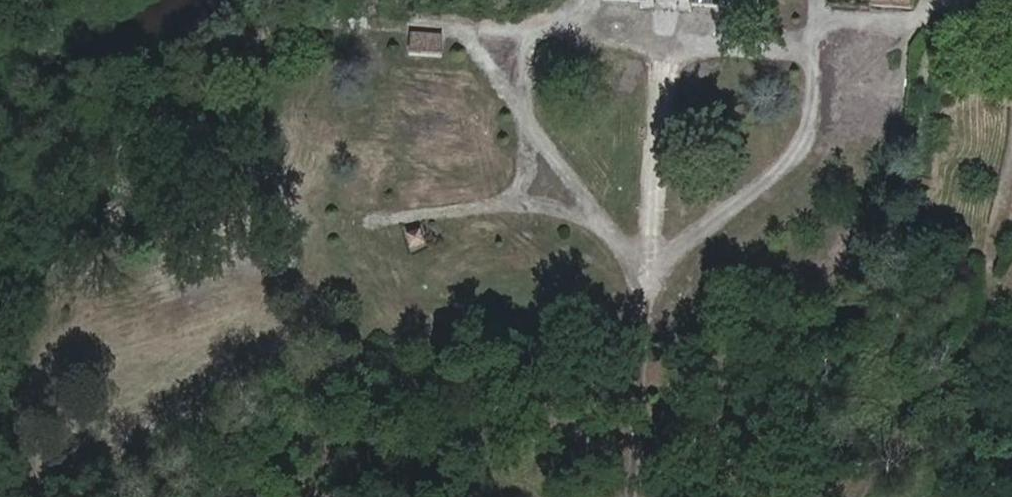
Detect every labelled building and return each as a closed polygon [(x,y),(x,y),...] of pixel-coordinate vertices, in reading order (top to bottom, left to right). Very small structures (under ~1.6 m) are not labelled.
[(870,7),(915,8),(915,0),(870,0),(870,7)] [(411,53),(442,55),(443,34),(412,32),(411,53)] [(416,225),(402,230),(408,248),(422,243),(416,225)]
